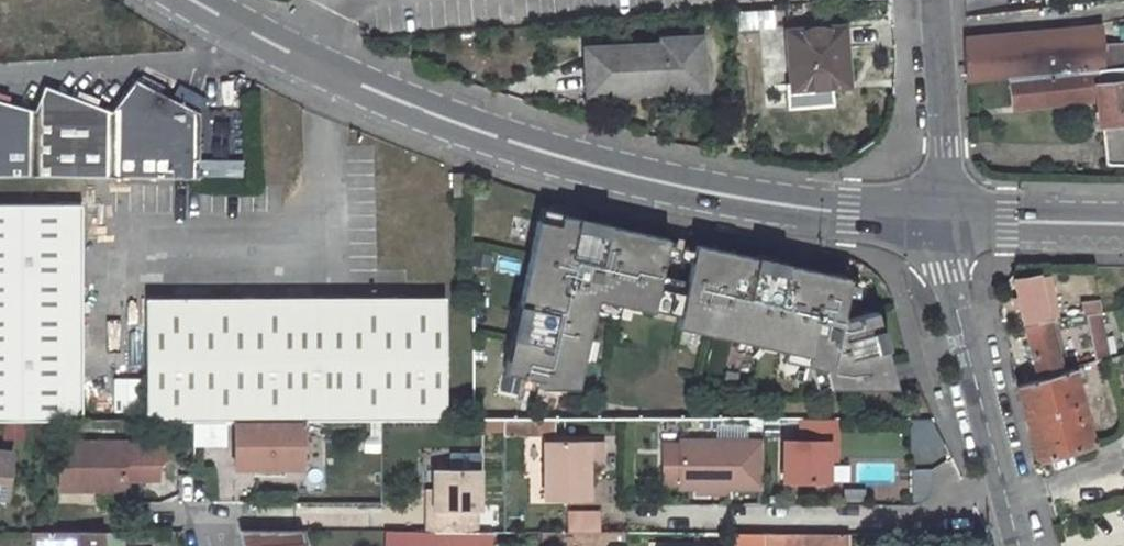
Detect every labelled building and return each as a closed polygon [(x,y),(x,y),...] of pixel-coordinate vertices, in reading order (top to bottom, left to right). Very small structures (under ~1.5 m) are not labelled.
[(818,84),(846,82),(841,31),(783,35),(788,91),(818,90),(818,84)] [(1120,68),(1119,49),(1099,50),(1098,34),(1007,44),(1006,38),(968,41),(970,84),(1008,80),(1120,68)] [(698,90),(696,37),(657,38),(656,46),(581,49),(583,95),(698,90)] [(1099,97),(1100,103),(1105,165),(1123,165),(1123,67),(1120,68),(1008,80),(1011,112),(1081,105),(1080,99),(1099,97)] [(211,176),(205,111),(134,81),(115,113),(47,89),(36,114),(0,104),(0,170),(211,176)] [(83,205),(0,205),(0,421),(82,421),(83,205)] [(561,214),(540,210),(538,220),(559,224),(561,214)] [(659,285),(669,236),(610,224),(608,233),(592,231),(594,221),(561,214),(559,224),(538,220),(521,305),(531,306),(520,361),(510,359),(508,373),(544,380),(543,388),(581,386),(598,298),(654,309),(655,307),(659,285)] [(610,224),(594,221),(592,231),(608,233),(610,224)] [(758,254),(696,241),(686,290),(682,313),(679,324),(812,351),(810,360),(827,364),(832,382),(899,381),(889,343),(879,345),(874,326),(884,323),(878,305),(847,314),(845,307),(852,272),(788,260),(786,269),(757,263),(758,254)] [(788,260),(758,254),(757,263),(786,269),(788,260)] [(1045,272),(1013,280),(1024,326),(1047,320),(1042,301),(1052,298),(1045,272)] [(686,290),(659,285),(655,307),(682,313),(686,290)] [(1052,298),(1042,301),(1047,320),(1058,320),(1052,298)] [(446,300),(146,299),(148,420),(235,420),(301,420),(446,419),(446,300)] [(1083,319),(1098,316),(1094,303),(1080,306),(1083,319)] [(531,306),(521,305),(510,359),(520,361),(531,306)] [(1083,319),(1095,361),(1109,357),(1098,316),(1083,319)] [(1047,320),(1024,326),(1037,372),(1059,366),(1047,320)] [(879,345),(889,343),(884,323),(874,326),(879,345)] [(828,382),(832,382),(827,364),(810,360),(806,378),(828,382)] [(1086,384),(1081,365),(1018,384),(1038,459),(1092,444),(1077,387),(1086,384)] [(143,412),(144,378),(114,377),(113,411),(143,412)] [(836,418),(801,419),(801,440),(829,441),(828,462),(836,462),(836,418)] [(502,430),(502,419),(485,420),(486,430),(502,430)] [(301,468),(301,420),(235,420),(235,468),(301,468)] [(801,440),(783,440),(783,481),(828,481),(828,462),(829,441),(801,440)] [(762,488),(762,441),(680,441),(679,444),(667,444),(663,449),(663,480),(668,484),(679,484),(679,488),(762,488)] [(166,458),(166,442),(59,443),(60,490),(125,490),(126,481),(158,481),(158,470),(164,460),(165,460),(166,458)] [(587,501),(587,473),(586,443),(543,443),(543,502),(587,501)] [(9,501),(15,454),(0,452),(0,500),(9,501)] [(458,532),(466,532),(466,510),(479,511),(480,472),(435,471),(435,492),(435,509),(428,509),(428,533),(433,532),(458,532)] [(570,517),(570,533),(594,533),(594,517),(570,517)] [(28,531),(28,545),(104,545),(102,531),(28,531)] [(104,545),(125,545),(124,531),(102,531),(104,545)] [(241,532),(244,545),(274,545),(272,531),(241,532)] [(371,532),(372,542),(418,544),(418,532),(371,532)] [(433,532),(435,543),(459,544),(458,532),(433,532)] [(471,545),(478,545),(492,545),(490,533),(469,533),(471,545)] [(625,533),(570,533),(561,533),(563,545),(627,545),(625,533)] [(824,534),(763,534),(764,545),(824,545),(824,534)]
